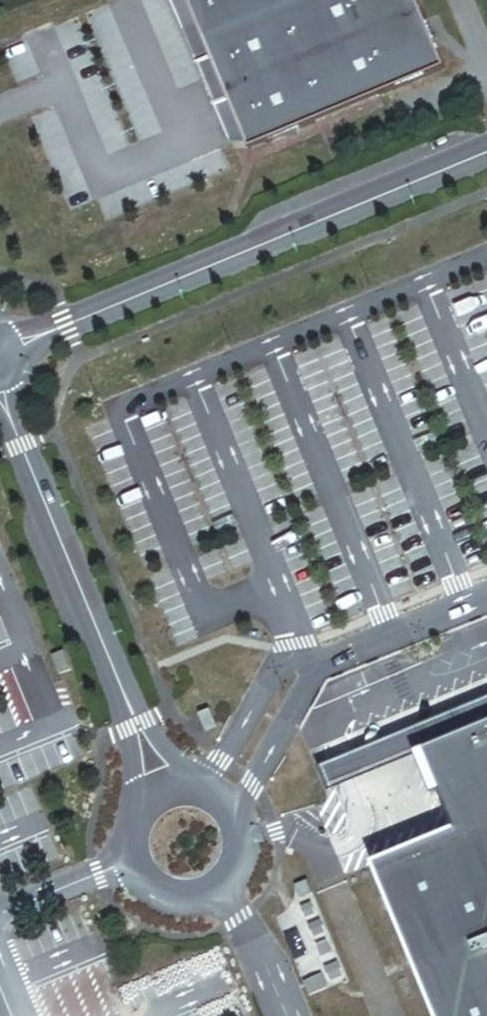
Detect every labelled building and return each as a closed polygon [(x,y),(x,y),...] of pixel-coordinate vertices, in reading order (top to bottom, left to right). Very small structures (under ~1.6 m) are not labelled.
[(416,0),(170,0),(169,0),(233,148),(246,146),(250,155),(447,73),(416,0)] [(401,743),(433,824),(366,850),(432,1015),(486,1015),(486,708),(401,743)]
